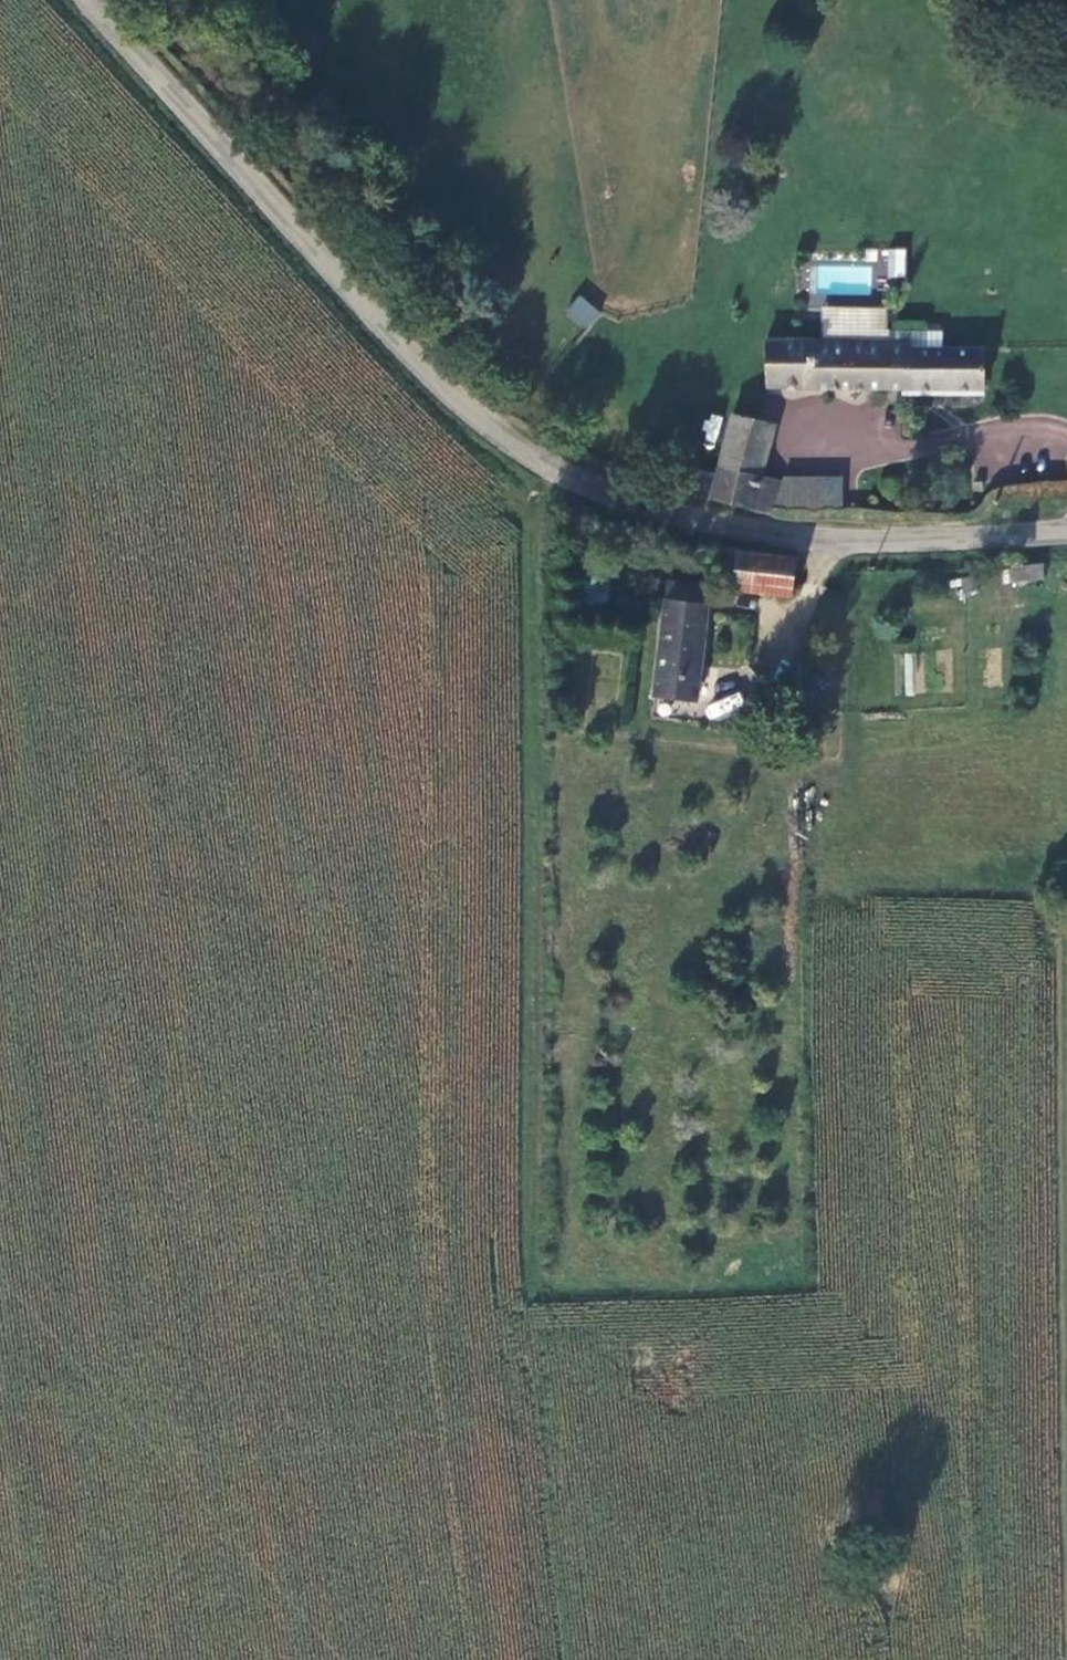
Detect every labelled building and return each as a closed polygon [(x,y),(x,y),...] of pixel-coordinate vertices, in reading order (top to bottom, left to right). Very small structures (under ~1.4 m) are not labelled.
[(878,247),(875,275),(904,278),(907,250),(878,247)] [(587,331),(601,313),(579,295),(564,313),(587,331)] [(915,342),(771,343),(770,386),(985,385),(986,349),(945,347),(944,330),(916,331),(915,342)] [(743,402),(716,495),(779,514),(784,495),(760,487),(781,413),(743,402)] [(798,598),(804,557),(740,551),(737,591),(798,598)] [(1047,568),(1014,569),(1015,584),(1048,583),(1047,568)] [(709,585),(674,582),(662,697),(703,700),(714,604),(706,603),(709,585)] [(920,652),(903,652),(903,694),(921,694),(920,652)]
